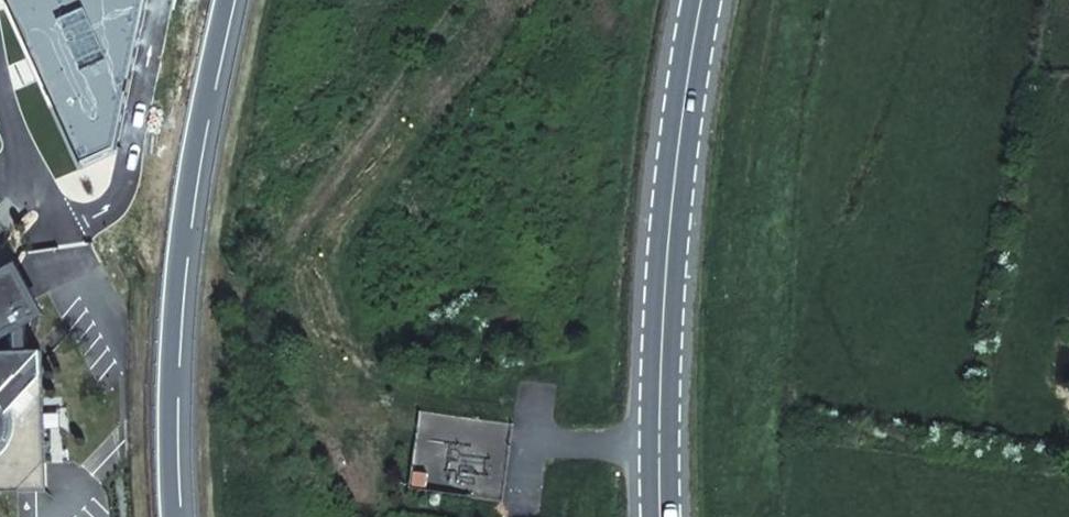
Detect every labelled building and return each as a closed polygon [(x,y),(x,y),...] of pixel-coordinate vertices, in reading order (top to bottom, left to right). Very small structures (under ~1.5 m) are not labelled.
[(81,163),(116,147),(146,0),(5,0),(81,163)] [(0,277),(0,332),(1,334),(39,312),(16,269),(0,277)] [(19,493),(48,462),(43,351),(0,352),(0,494),(19,493)]
